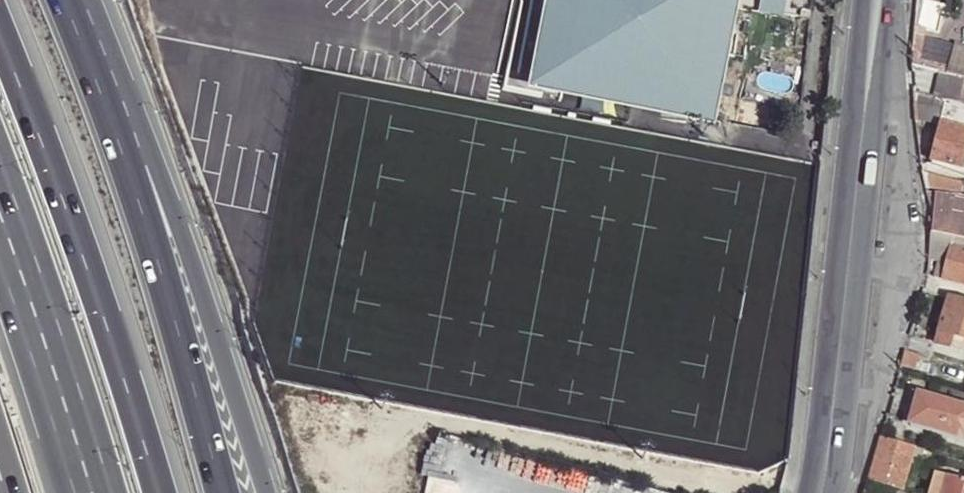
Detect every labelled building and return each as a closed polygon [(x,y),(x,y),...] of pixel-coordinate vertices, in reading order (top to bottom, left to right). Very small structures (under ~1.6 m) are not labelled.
[(713,50),(722,0),(556,0),(539,83),(562,87),(700,115),(713,50)] [(713,50),(734,55),(738,32),(729,30),(735,0),(722,0),(713,50)] [(911,58),(912,68),(918,70),(939,74),(947,77),(955,44),(913,33),(911,58)] [(947,77),(963,81),(963,79),(963,47),(955,44),(947,77)] [(946,101),(958,105),(963,81),(947,77),(939,74),(935,98),(940,100),(946,101)] [(914,93),(916,120),(940,126),(944,109),(946,101),(940,100),(938,107),(933,106),(935,98),(914,93)] [(958,105),(946,101),(944,109),(940,126),(931,162),(962,169),(963,160),(963,107),(958,105)] [(921,171),(924,189),(929,189),(929,191),(960,192),(963,183),(921,171)] [(926,235),(950,238),(954,238),(963,239),(963,199),(925,195),(926,235)] [(927,256),(946,260),(944,263),(939,261),(934,276),(963,285),(963,251),(953,248),(949,247),(950,238),(926,235),(927,256)] [(949,299),(937,345),(961,352),(963,342),(963,303),(949,299)] [(905,347),(900,365),(913,368),(916,358),(918,351),(905,347)] [(918,351),(916,358),(922,360),(924,353),(918,351)] [(908,424),(963,441),(963,407),(917,393),(908,424)] [(914,447),(879,438),(868,481),(902,491),(914,447)] [(868,481),(866,487),(889,492),(911,492),(923,450),(914,447),(902,491),(868,481)] [(937,476),(932,492),(963,492),(963,484),(937,476)]
